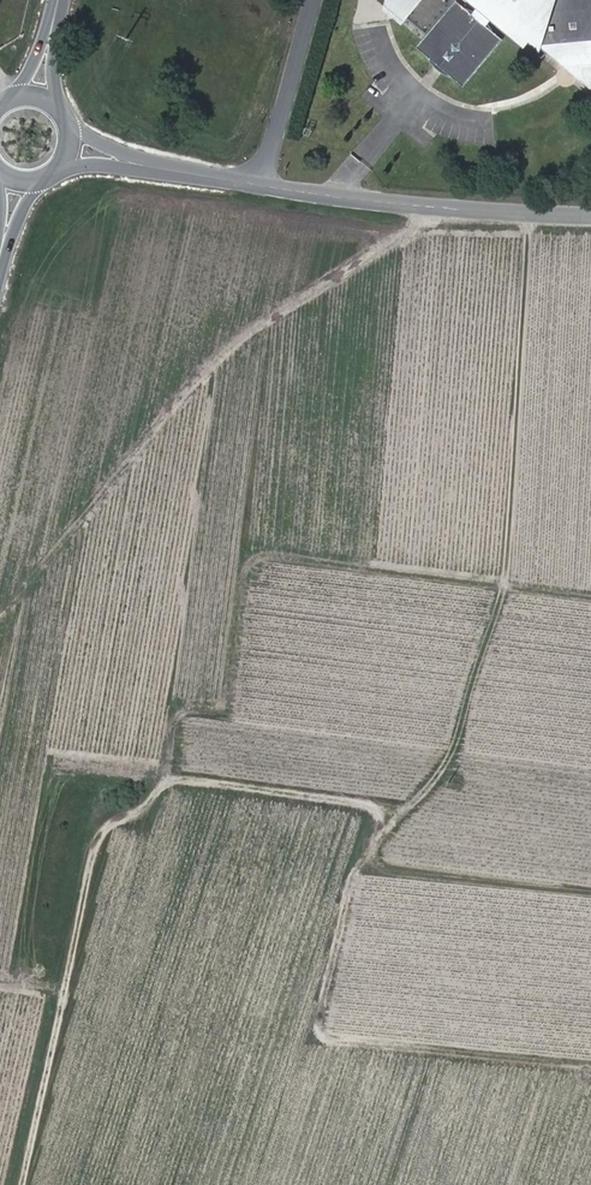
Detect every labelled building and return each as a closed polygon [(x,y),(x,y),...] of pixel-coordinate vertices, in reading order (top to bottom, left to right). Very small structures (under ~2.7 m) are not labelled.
[(485,9),(482,16),(478,14),(474,12),(471,11),(469,10),(460,2),(420,50),(430,58),(440,71),(452,79),(458,82),(467,89),(507,41),(497,33),(490,23),(496,18),(529,46),(534,40),(566,67),(567,66),(590,86),(590,0),(475,0),(485,9)]
